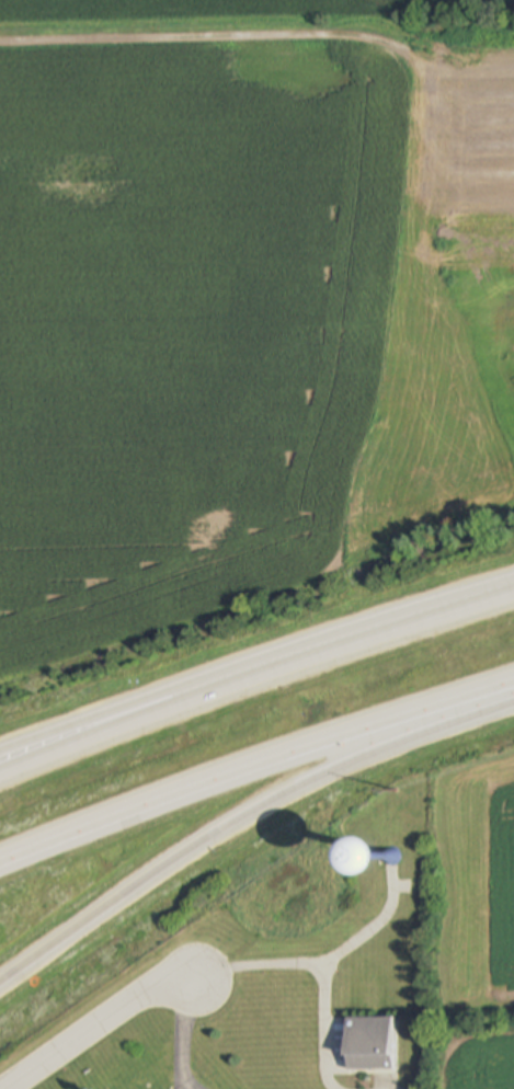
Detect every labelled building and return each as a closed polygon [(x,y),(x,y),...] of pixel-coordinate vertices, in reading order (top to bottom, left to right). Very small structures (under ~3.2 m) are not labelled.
[(360,839),(338,852),(353,876),(368,867),(362,858),(369,853),(360,839)] [(398,1071),(398,1018),(344,1018),(344,1071),(398,1071)]
